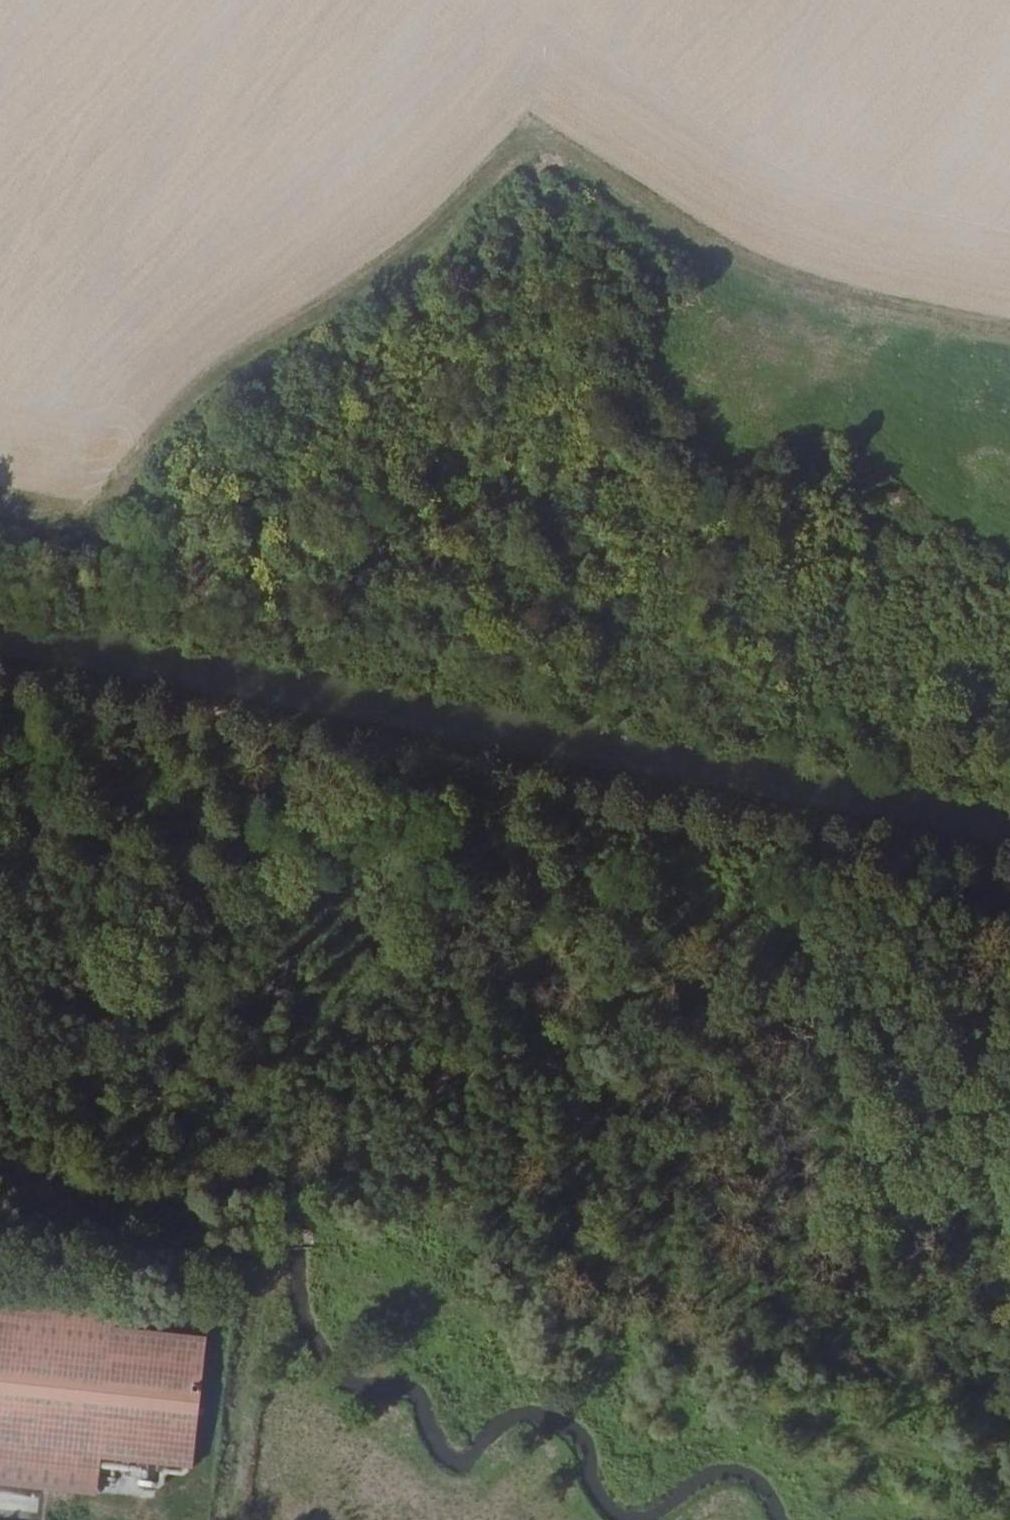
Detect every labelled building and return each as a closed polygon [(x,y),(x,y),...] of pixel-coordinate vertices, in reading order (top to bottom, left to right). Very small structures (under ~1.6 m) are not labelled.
[(0,1303),(0,1489),(96,1499),(100,1464),(193,1475),(208,1339),(115,1328),(117,1316),(0,1303)]
